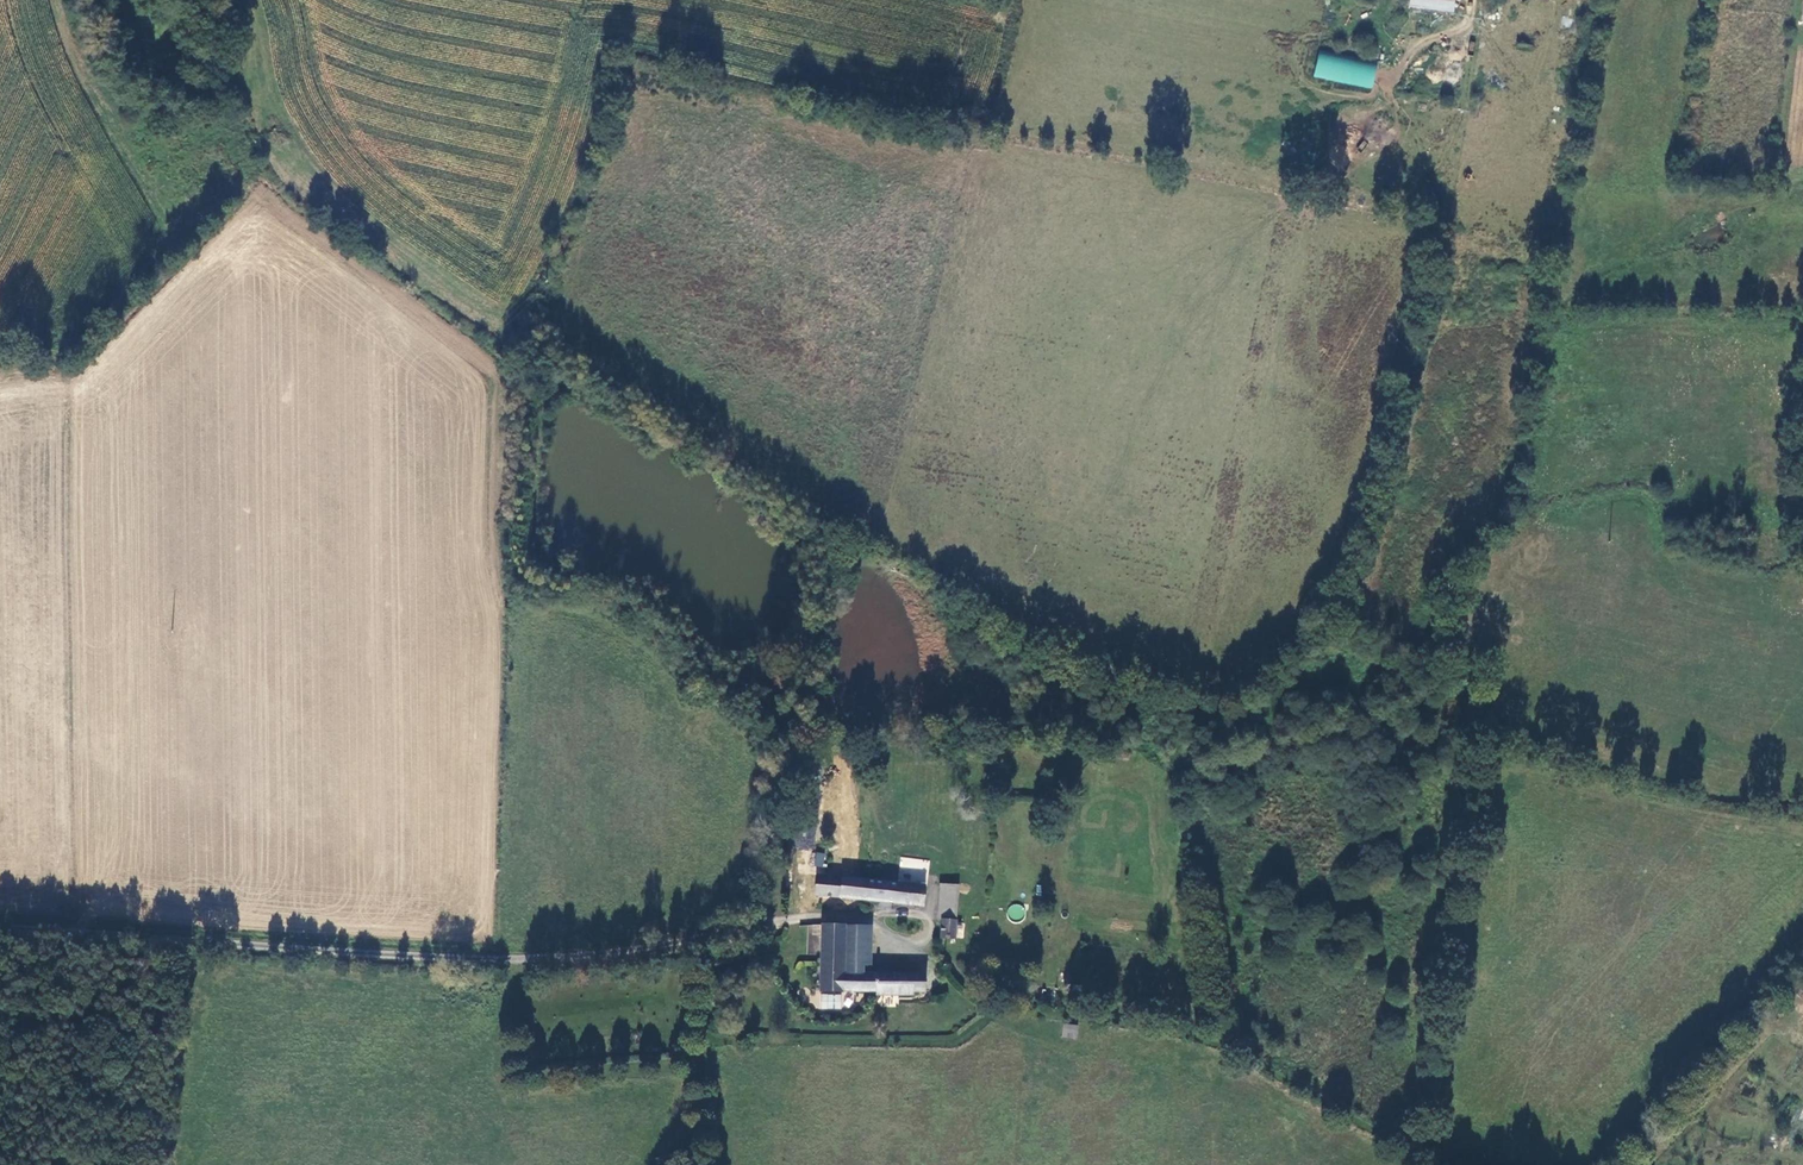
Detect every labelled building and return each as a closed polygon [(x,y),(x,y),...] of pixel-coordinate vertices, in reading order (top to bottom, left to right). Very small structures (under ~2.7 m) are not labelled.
[(1410,8),(1456,13),(1457,0),(1410,0),(1410,8)] [(1318,54),(1314,78),(1373,88),(1377,64),(1318,54)] [(801,648),(802,643),(794,637),(792,644),(801,648)] [(824,867),(826,853),(816,852),(814,865),(824,867)] [(899,867),(915,868),(916,858),(900,857),(899,867)] [(925,908),(927,886),(820,875),(818,897),(925,908)] [(956,918),(959,885),(940,883),(937,916),(956,918)] [(1006,913),(1018,921),(1025,910),(1014,902),(1006,913)] [(957,935),(957,918),(944,918),(944,935),(957,935)] [(846,993),(846,976),(847,928),(824,927),(823,992),(846,993)] [(876,976),(877,932),(847,928),(846,976),(876,976)] [(916,998),(916,994),(926,994),(926,976),(876,976),(846,976),(846,993),(880,993),(880,998),(916,998)] [(820,1009),(841,1009),(842,994),(820,994),(820,1009)] [(1077,1039),(1078,1025),(1063,1023),(1061,1038),(1077,1039)]
